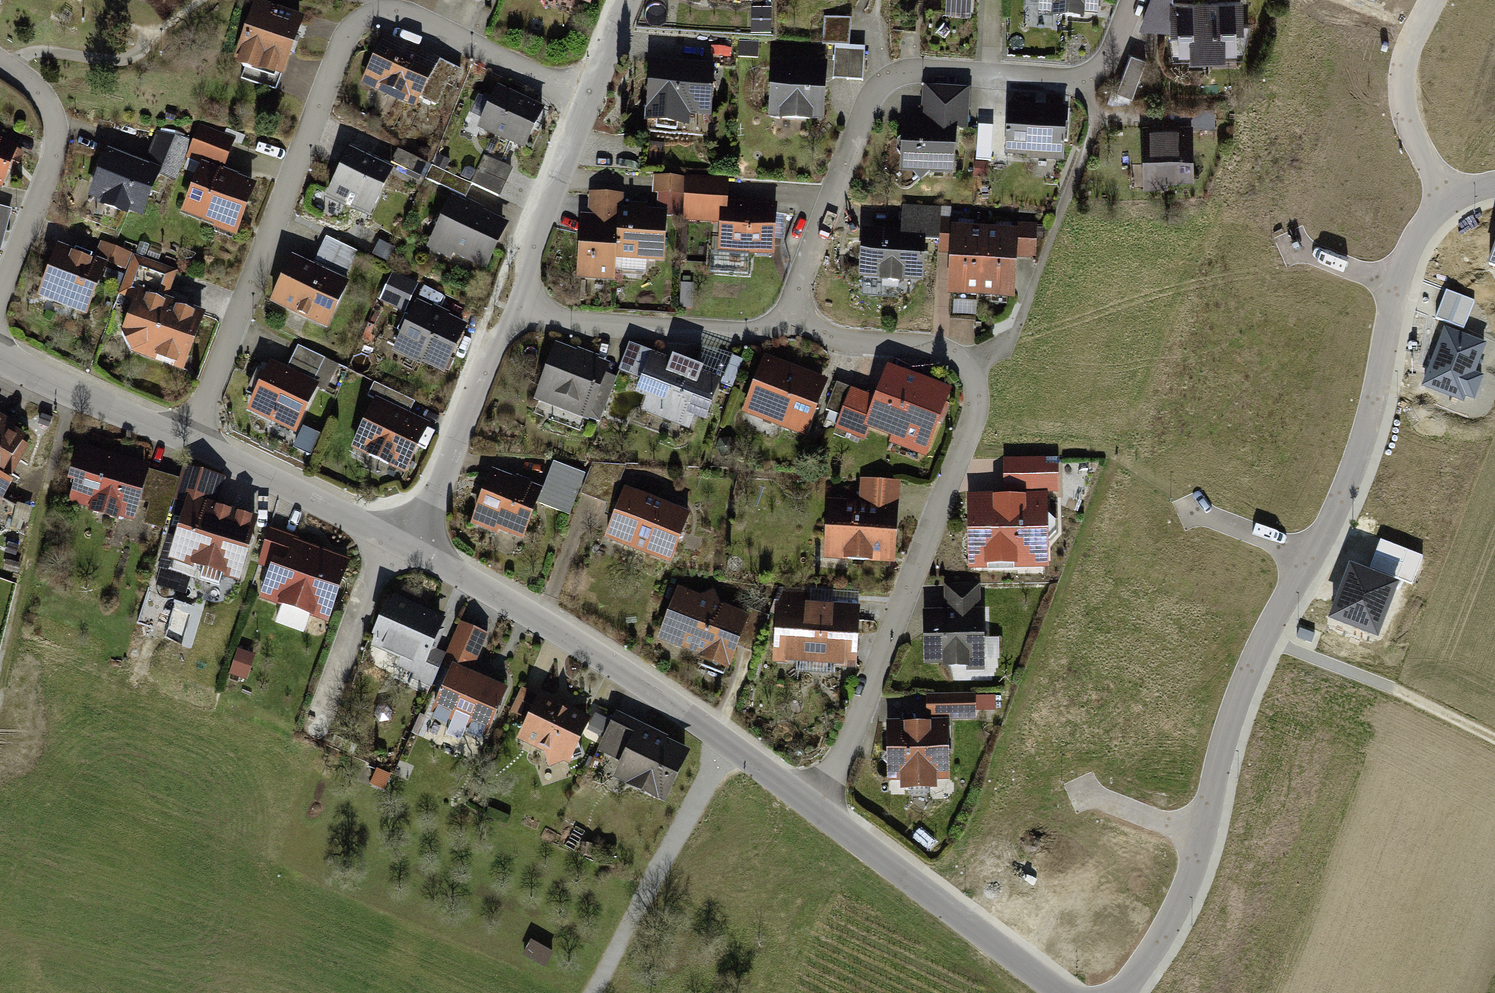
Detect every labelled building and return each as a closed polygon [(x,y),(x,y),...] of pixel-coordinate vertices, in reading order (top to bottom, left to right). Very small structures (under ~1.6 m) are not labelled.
[(586,11),(590,0),(561,0),(586,11)] [(926,6),(976,8),(976,0),(926,0),(926,6)] [(1042,22),(1099,26),(1100,0),(1044,0),(1042,22)] [(1140,29),(1174,29),(1174,0),(1151,0),(1140,29)] [(1241,0),(1176,2),(1178,56),(1243,54),(1241,0)] [(298,33),(255,17),(237,66),(279,82),(298,33)] [(849,26),(828,24),(826,47),(847,49),(849,26)] [(435,66),(383,43),(363,88),(416,111),(435,66)] [(865,57),(837,55),(835,82),(863,84),(865,57)] [(1147,63),(1133,58),(1118,94),(1133,100),(1147,63)] [(823,68),(774,67),(772,121),(821,123),(823,68)] [(714,74),(650,69),(645,124),(687,127),(688,116),(710,117),(714,74)] [(447,83),(434,78),(424,101),(437,107),(447,83)] [(966,94),(923,92),(922,128),(953,129),(964,130),(966,94)] [(542,113),(500,95),(483,134),(525,152),(542,113)] [(1066,110),(1007,107),(1006,133),(1004,162),(1063,165),(1066,110)] [(1177,110),(1178,128),(1191,127),(1217,125),(1216,107),(1177,110)] [(922,128),(904,127),(902,176),(950,179),(953,129),(922,128)] [(1178,128),(1144,130),(1148,185),(1194,182),(1191,127),(1178,128)] [(1006,133),(994,133),(992,172),(1004,173),(1004,162),(1006,133)] [(233,144),(201,134),(192,162),(224,173),(233,144)] [(141,171),(103,157),(87,200),(143,220),(157,180),(173,186),(187,149),(153,137),(141,171)] [(0,146),(0,188),(7,191),(22,154),(0,146)] [(425,166),(398,155),(393,169),(419,180),(425,166)] [(513,171),(485,158),(472,185),(500,198),(513,171)] [(387,178),(349,160),(327,206),(366,223),(387,178)] [(988,167),(974,167),(973,184),(987,184),(988,167)] [(472,185),(438,171),(431,186),(464,200),(472,185)] [(253,190),(203,172),(184,222),(235,240),(253,190)] [(728,183),(688,183),(688,213),(727,214),(728,183)] [(683,184),(658,184),(658,202),(683,202),(683,184)] [(625,194),(578,194),(578,281),(613,281),(613,263),(665,264),(665,209),(625,209),(625,194)] [(508,231),(453,205),(431,252),(485,278),(508,231)] [(0,212),(0,256),(2,257),(13,215),(0,212)] [(938,241),(939,213),(905,212),(904,240),(923,241),(938,241)] [(776,218),(721,217),(721,256),(775,257),(776,218)] [(1035,262),(1037,229),(1016,228),(1016,236),(1015,261),(1035,262)] [(1016,236),(951,234),(948,301),(1014,303),(1015,261),(1016,236)] [(904,240),(863,239),(861,283),(921,285),(923,241),(904,240)] [(359,257),(327,244),(317,269),(350,281),(359,257)] [(131,260),(100,248),(93,264),(125,277),(131,260)] [(104,274),(59,257),(43,300),(88,317),(104,274)] [(175,279),(136,264),(127,288),(165,303),(175,279)] [(345,288),(292,266),(273,311),(326,333),(345,288)] [(393,274),(384,303),(410,312),(419,282),(393,274)] [(1474,300),(1446,289),(1436,318),(1463,328),(1474,300)] [(456,303),(430,293),(425,305),(451,315),(456,303)] [(202,321),(139,300),(121,352),(184,374),(202,321)] [(468,331),(418,309),(397,356),(447,378),(468,331)] [(1486,340),(1443,325),(1421,385),(1465,401),(1467,396),(1474,398),(1483,373),(1475,370),(1486,340)] [(323,364),(298,352),(290,371),(314,382),(323,364)] [(609,371),(558,353),(540,404),(591,422),(609,371)] [(719,386),(655,361),(635,412),(700,437),(719,386)] [(744,366),(732,362),(723,388),(735,392),(744,366)] [(829,385),(762,364),(745,416),(813,437),(829,385)] [(876,399),(856,391),(840,433),(928,466),(956,392),(888,367),(876,399)] [(315,389),(268,370),(251,412),(298,431),(315,389)] [(415,407),(375,389),(369,404),(409,421),(415,407)] [(426,432),(373,411),(353,459),(407,480),(426,432)] [(0,427),(0,495),(3,497),(31,443),(0,427)] [(303,428),(295,449),(312,455),(320,434),(303,428)] [(149,473),(82,452),(65,506),(132,526),(135,518),(149,473)] [(1058,461),(1004,463),(1006,496),(1045,495),(1059,495),(1058,461)] [(579,480),(553,471),(545,492),(539,507),(566,517),(579,480)] [(179,482),(149,473),(135,518),(165,527),(179,482)] [(225,485),(186,473),(175,508),(186,511),(191,504),(216,510),(225,485)] [(545,492),(493,473),(473,530),(525,548),(539,507),(545,492)] [(860,510),(830,509),(827,562),(897,566),(901,480),(861,478),(860,510)] [(689,514),(623,491),(606,541),(672,563),(687,519),(689,514)] [(1006,496),(966,498),(969,572),(1048,569),(1045,495),(1006,496)] [(255,523),(191,504),(171,567),(236,587),(255,523)] [(350,564),(275,538),(253,601),(328,627),(350,564)] [(1380,538),(1370,566),(1412,582),(1423,555),(1380,538)] [(1350,560),(1328,615),(1377,634),(1399,579),(1350,560)] [(946,612),(922,613),(924,671),(981,670),(979,585),(945,586),(946,612)] [(812,592),(778,591),(776,668),(854,670),(855,608),(812,607),(812,592)] [(748,617),(677,592),(655,652),(726,677),(748,617)] [(445,619),(391,595),(363,659),(430,688),(444,655),(431,650),(445,619)] [(487,636),(462,626),(446,664),(453,668),(471,675),(487,636)] [(1301,627),(1297,638),(1312,643),(1316,632),(1301,627)] [(508,691),(453,668),(430,720),(485,743),(508,691)] [(538,698),(522,691),(511,714),(527,722),(538,698)] [(980,711),(998,710),(997,693),(979,694),(980,711)] [(591,718),(541,695),(519,743),(569,766),(591,718)] [(976,696),(924,699),(926,725),(948,724),(978,722),(976,696)] [(697,750),(618,708),(594,752),(619,765),(611,780),(665,809),(697,750)] [(926,725),(885,727),(888,784),(902,783),(902,791),(936,789),(935,781),(951,780),(948,724),(926,725)]
